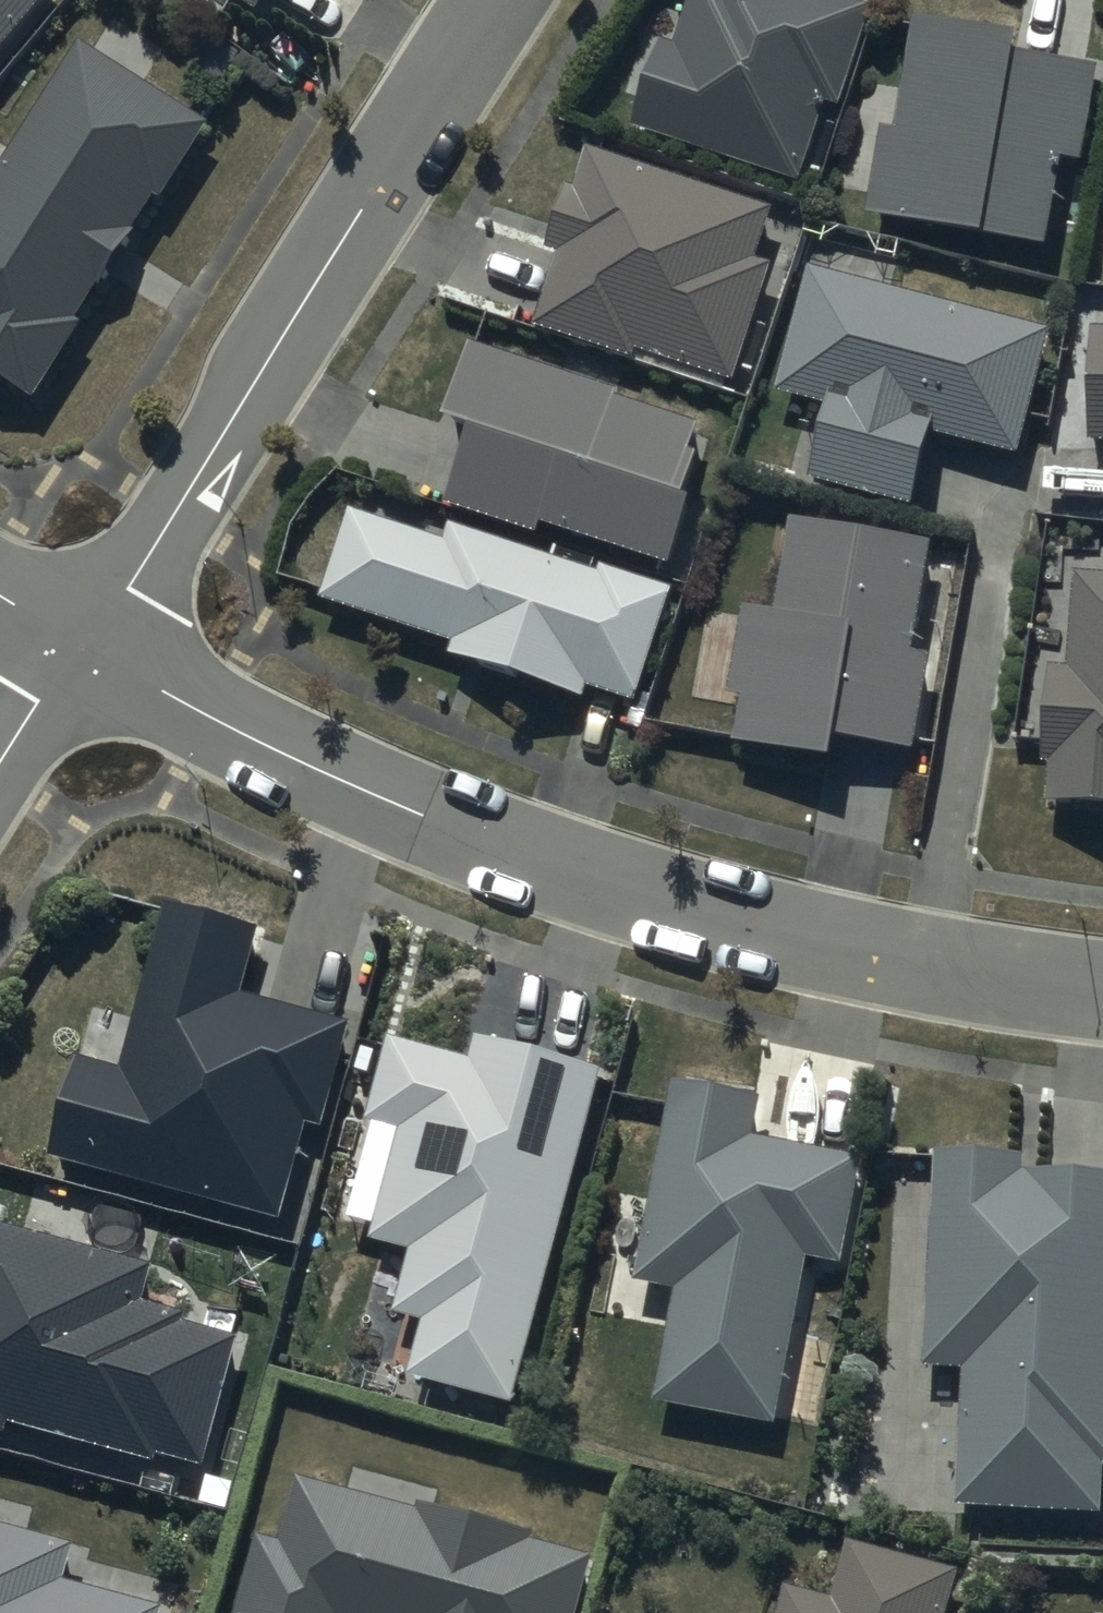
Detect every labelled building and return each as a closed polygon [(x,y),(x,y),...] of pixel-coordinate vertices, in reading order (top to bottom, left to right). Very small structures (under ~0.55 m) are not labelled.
[(39,0),(0,0),(0,49),(39,0)] [(632,125),(798,179),(824,98),(838,102),(868,9),(840,0),(690,0),(675,45),(659,40),(632,125)] [(1016,31),(912,18),(899,129),(883,127),(872,216),(1049,241),(1059,154),(1082,157),(1094,64),(1013,51),(1016,31)] [(38,395),(81,325),(74,321),(97,284),(102,287),(157,197),(163,202),(209,127),(77,45),(0,171),(0,371),(38,395)] [(774,207),(591,147),(578,189),(566,185),(547,244),(559,248),(533,327),(634,360),(637,351),(733,382),(772,262),(757,257),(774,207)] [(1050,328),(808,265),(776,390),(828,403),(809,477),(912,503),(931,428),(1019,451),(1050,328)] [(1090,328),(1089,442),(1102,442),(1102,328),(1090,328)] [(618,391),(468,343),(446,415),(473,424),(447,506),(538,535),(542,521),(670,562),(691,494),(678,490),(699,423),(616,397),(618,391)] [(444,538),(348,508),(319,600),(453,642),(449,654),(586,697),(589,687),(637,701),(673,585),(602,563),(600,569),(449,522),(444,538)] [(932,541),(790,520),(777,612),(742,607),(728,694),(740,695),(733,742),(833,758),(837,737),(914,749),(916,740),(927,742),(955,560),(929,556),(932,541)] [(1076,574),(1073,666),(1044,666),(1040,759),(1048,760),(1046,802),(1102,805),(1102,575),(1076,574)] [(77,1058),(52,1156),(278,1216),(304,1118),(323,1123),(349,1023),(240,994),(258,926),(167,902),(122,1070),(77,1058)] [(605,1070),(476,1035),(470,1057),(386,1035),(363,1119),(400,1129),(371,1237),(410,1247),(392,1314),(423,1322),(409,1375),(515,1403),(605,1070)] [(760,1095),(668,1080),(635,1285),(672,1290),(654,1401),(779,1421),(806,1254),(844,1260),(861,1155),(754,1137),(760,1095)] [(960,1505),(1102,1509),(1102,1171),(1025,1169),(1025,1152),(935,1149),(929,1362),(965,1364),(960,1505)] [(0,1221),(0,1433),(8,1436),(12,1423),(161,1463),(164,1453),(208,1465),(242,1339),(185,1323),(188,1311),(142,1299),(152,1262),(0,1221)] [(239,1612),(579,1612),(595,1560),(531,1542),(533,1534),(422,1502),(419,1510),(298,1475),(278,1543),(261,1538),(239,1612)] [(0,1524),(0,1612),(164,1612),(166,1606),(67,1579),(77,1545),(0,1524)] [(845,1542),(829,1601),(784,1589),(777,1612),(945,1612),(956,1572),(845,1542)]
